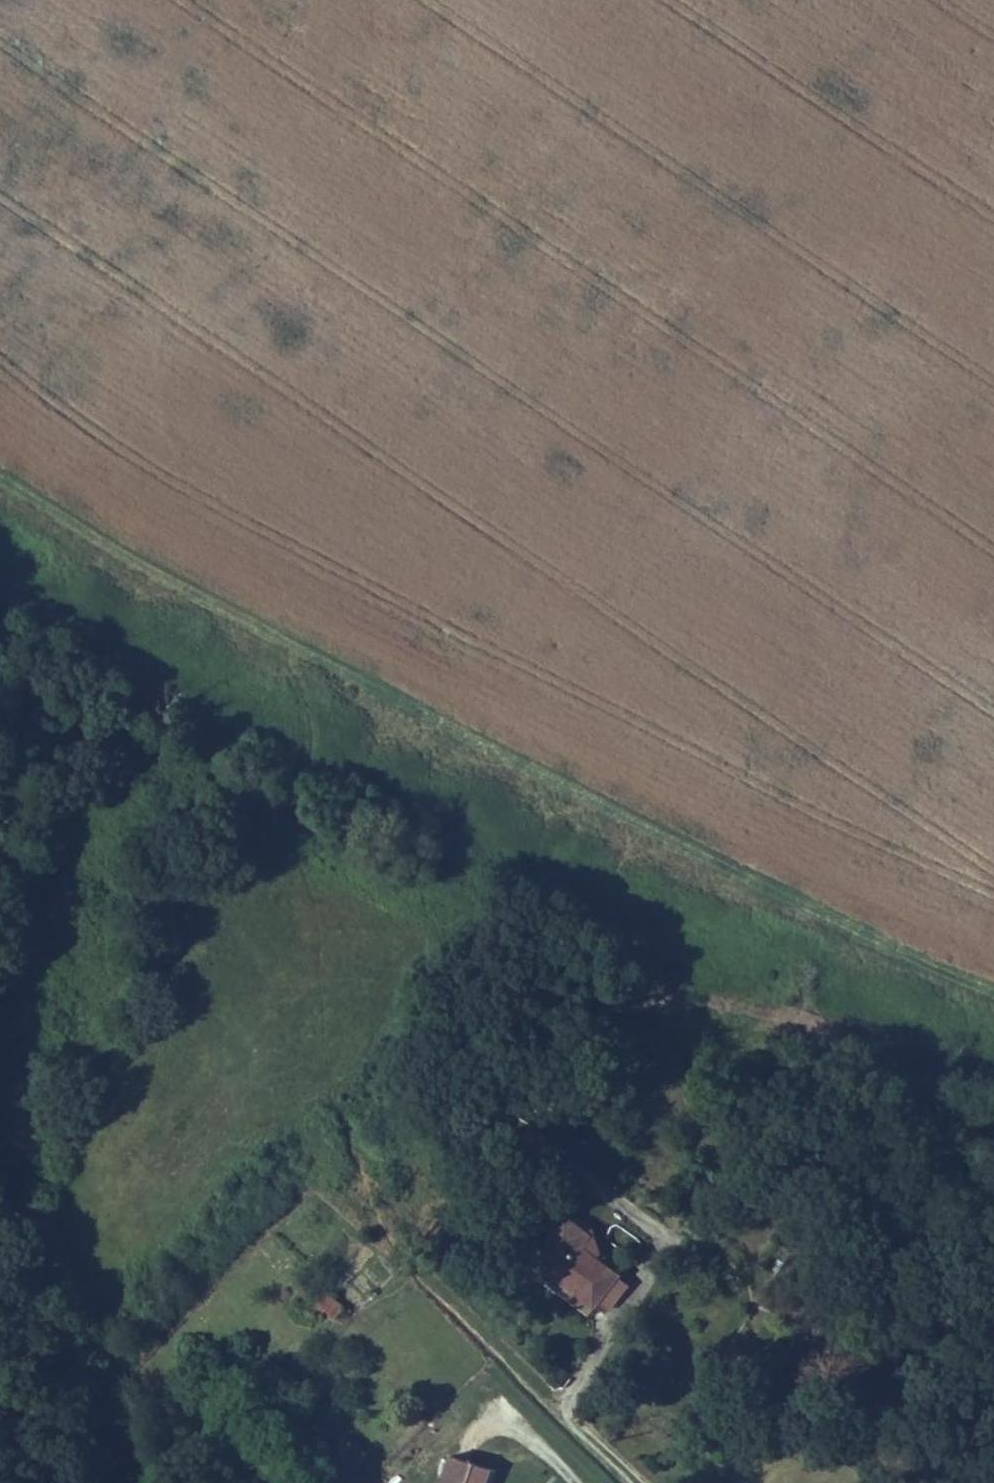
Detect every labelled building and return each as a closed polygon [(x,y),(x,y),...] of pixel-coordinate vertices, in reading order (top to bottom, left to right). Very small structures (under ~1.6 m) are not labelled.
[(549,1241),(519,1282),(583,1329),(586,1325),(597,1333),(617,1307),(564,1269),(572,1258),(549,1241)] [(323,1291),(314,1307),(338,1319),(346,1303),(323,1291)] [(489,1471),(449,1456),(438,1482),(485,1482),(489,1471)]
